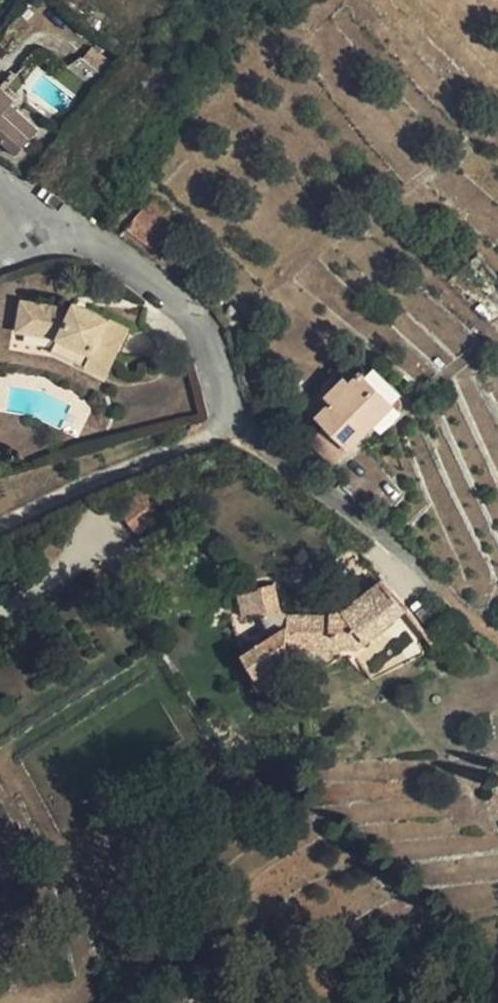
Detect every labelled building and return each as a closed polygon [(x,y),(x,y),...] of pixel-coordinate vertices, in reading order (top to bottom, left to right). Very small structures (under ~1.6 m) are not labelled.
[(113,63),(92,46),(83,59),(105,74),(113,63)] [(11,104),(14,100),(0,87),(0,141),(15,154),(30,138),(2,112),(11,104)] [(38,129),(11,104),(2,112),(30,138),(38,129)] [(154,195),(127,227),(155,249),(181,217),(154,195)] [(97,332),(91,345),(115,356),(135,309),(80,284),(76,291),(27,286),(24,313),(54,316),(65,318),(97,332)] [(59,333),(91,345),(97,332),(65,318),(59,333)] [(336,463),(362,435),(395,402),(363,370),(354,379),(334,401),(320,414),(329,423),(312,439),(336,463)] [(326,393),(334,401),(354,379),(347,373),(326,393)] [(385,580),(362,597),(345,611),(344,611),(339,609),(336,610),(334,613),(332,615),(286,613),(282,611),(280,608),(275,583),(240,590),(246,614),(270,609),(274,616),(280,620),(285,622),(288,622),(288,627),(244,653),(258,675),(275,665),(279,671),(288,665),(285,660),(288,657),(288,644),(360,646),(385,626),(408,608),(385,580)] [(242,694),(262,681),(258,675),(244,653),(224,666),(242,694)] [(262,681),(279,671),(275,665),(258,675),(262,681)]
